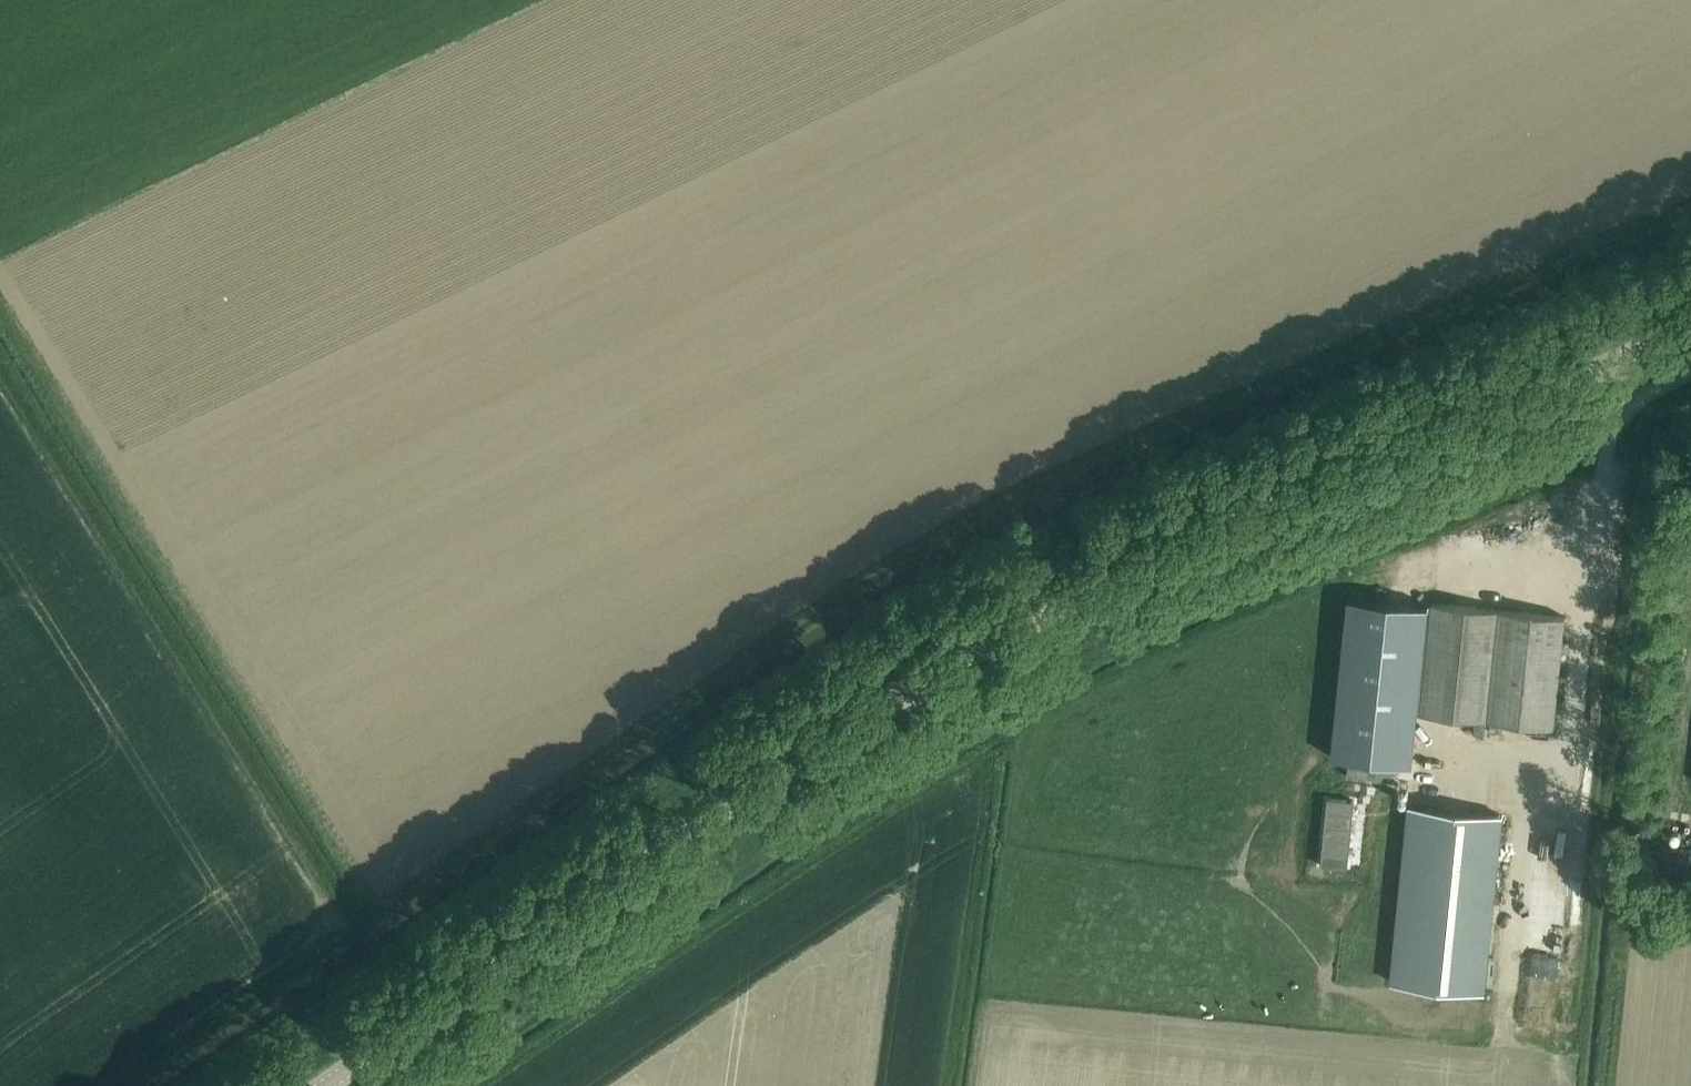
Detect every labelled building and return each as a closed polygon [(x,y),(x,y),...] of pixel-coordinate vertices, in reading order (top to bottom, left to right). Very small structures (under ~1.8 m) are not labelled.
[(1621,543),(1634,544),(1635,514),(1623,514),(1621,543)] [(1370,635),(1405,636),(1407,598),(1372,597),(1370,635)] [(1421,711),(1487,718),(1498,608),(1432,601),(1421,711)] [(1565,615),(1498,608),(1487,718),(1553,725),(1565,615)] [(1329,796),(1323,864),(1350,866),(1357,799),(1329,796)] [(1499,813),(1411,804),(1393,982),(1481,991),(1499,813)]
